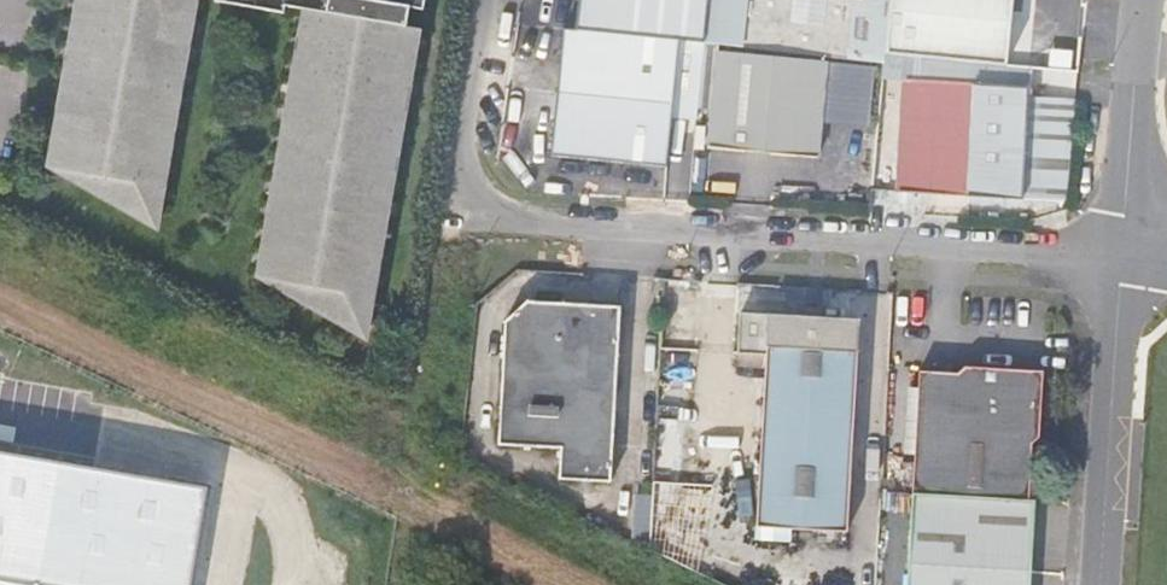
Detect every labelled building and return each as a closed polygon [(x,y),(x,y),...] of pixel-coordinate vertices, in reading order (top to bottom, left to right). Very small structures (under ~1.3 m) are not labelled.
[(85,0),(77,0),(48,166),(96,197),(100,176),(55,168),(85,0)] [(55,168),(100,176),(96,197),(106,201),(153,210),(190,0),(85,0),(55,168)] [(153,210),(106,201),(158,225),(198,0),(190,0),(153,210)] [(215,2),(285,13),(286,7),(311,11),(264,277),(310,285),(306,307),(315,311),(363,319),(413,29),(406,27),(409,8),(423,10),(425,0),(215,0),(215,2)] [(705,44),(708,0),(581,0),(578,30),(679,40),(705,44)] [(705,44),(848,59),(855,0),(709,0),(705,44)] [(886,53),(907,56),(1006,66),(1013,0),(891,0),(886,53)] [(369,335),(423,10),(409,8),(406,27),(413,29),(363,319),(315,311),(369,335)] [(257,275),(306,307),(310,285),(264,277),(311,11),(304,10),(257,275)] [(679,40),(578,30),(563,29),(550,155),(667,166),(679,40)] [(717,52),(718,45),(705,44),(699,105),(712,106),(708,145),(817,156),(826,61),(717,52)] [(1028,50),(1027,68),(1070,73),(1072,55),(1028,50)] [(1031,98),(1032,86),(905,74),(907,56),(886,53),(872,189),(1021,198),(1022,185),(1031,98)] [(1067,188),(1075,103),(1031,98),(1022,185),(1066,189),(1067,188)] [(612,480),(621,306),(527,301),(506,322),(500,442),(561,445),(560,478),(612,480)] [(859,532),(874,320),(744,310),(742,343),(764,344),(752,523),(859,532)] [(921,372),(914,491),(989,497),(1028,501),(1032,444),(1039,438),(1043,371),(966,367),(956,373),(921,372)] [(205,493),(0,453),(0,584),(191,584),(205,493)] [(652,479),(649,545),(673,546),(675,480),(652,479)] [(989,497),(914,491),(908,584),(984,584),(989,497)] [(1035,501),(1028,501),(989,497),(984,584),(1030,584),(1035,501)]
